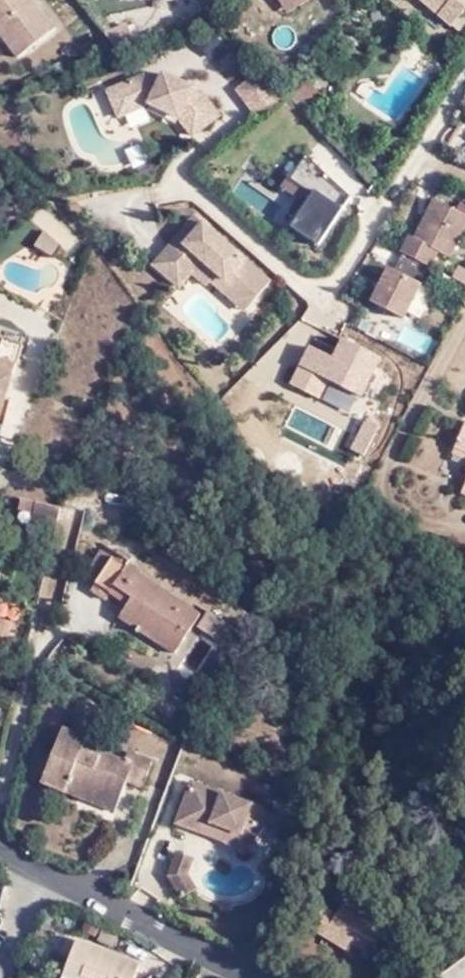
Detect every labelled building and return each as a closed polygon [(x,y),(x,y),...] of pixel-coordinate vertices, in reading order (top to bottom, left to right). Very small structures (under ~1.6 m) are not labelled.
[(0,35),(0,38),(21,62),(54,34),(28,0),(0,0),(0,32),(2,34),(0,35)] [(305,0),(277,0),(284,12),(305,0)] [(452,31),(464,17),(464,0),(416,0),(452,31)] [(126,31),(107,36),(125,59),(141,51),(126,31)] [(237,90),(261,114),(283,92),(259,68),(237,90)] [(166,85),(153,80),(116,94),(127,118),(156,106),(186,120),(200,138),(224,117),(211,99),(199,94),(199,90),(170,78),(166,85)] [(310,83),(288,102),(305,119),(326,101),(310,83)] [(314,247),(357,196),(308,155),(281,186),(297,199),(280,218),(314,247)] [(444,271),(464,220),(464,210),(428,195),(403,254),(444,271)] [(193,246),(210,227),(202,220),(184,240),(193,246)] [(277,285),(210,227),(193,246),(184,240),(161,267),(186,288),(199,273),(209,262),(259,306),(277,285)] [(60,245),(44,230),(34,245),(52,256),(60,245)] [(253,312),(259,306),(209,262),(199,273),(214,286),(217,282),(253,312)] [(408,317),(424,280),(386,264),(371,301),(408,317)] [(23,344),(0,337),(0,416),(23,344)] [(363,402),(381,364),(347,346),(336,365),(315,354),(305,374),(363,402)] [(325,408),(334,389),(305,374),(295,393),(325,408)] [(455,447),(464,452),(464,427),(455,447)] [(379,432),(369,428),(356,455),(365,461),(379,432)] [(464,467),(464,452),(455,447),(449,459),(464,467)] [(202,615),(114,562),(96,586),(126,604),(118,618),(177,651),(202,615)] [(208,608),(196,627),(224,644),(236,626),(208,608)] [(7,641),(13,623),(0,618),(0,639),(7,641)] [(119,780),(128,783),(144,789),(154,765),(130,754),(126,762),(107,753),(110,746),(65,730),(43,784),(72,795),(77,786),(109,798),(119,780)] [(116,812),(128,783),(119,780),(109,798),(77,786),(72,795),(116,812)] [(231,829),(246,838),(261,814),(228,793),(189,780),(175,819),(197,828),(204,816),(231,829)] [(238,850),(246,838),(231,829),(204,816),(197,828),(214,835),(238,850)] [(194,876),(200,859),(183,855),(176,877),(190,900),(204,892),(194,876)] [(389,935),(338,904),(333,916),(318,909),(306,931),(321,939),(325,932),(356,951),(352,958),(368,967),(389,935)] [(126,962),(56,934),(49,952),(60,956),(55,971),(74,977),(120,977),(126,962)] [(55,971),(60,956),(49,952),(39,977),(74,977),(55,971)]
